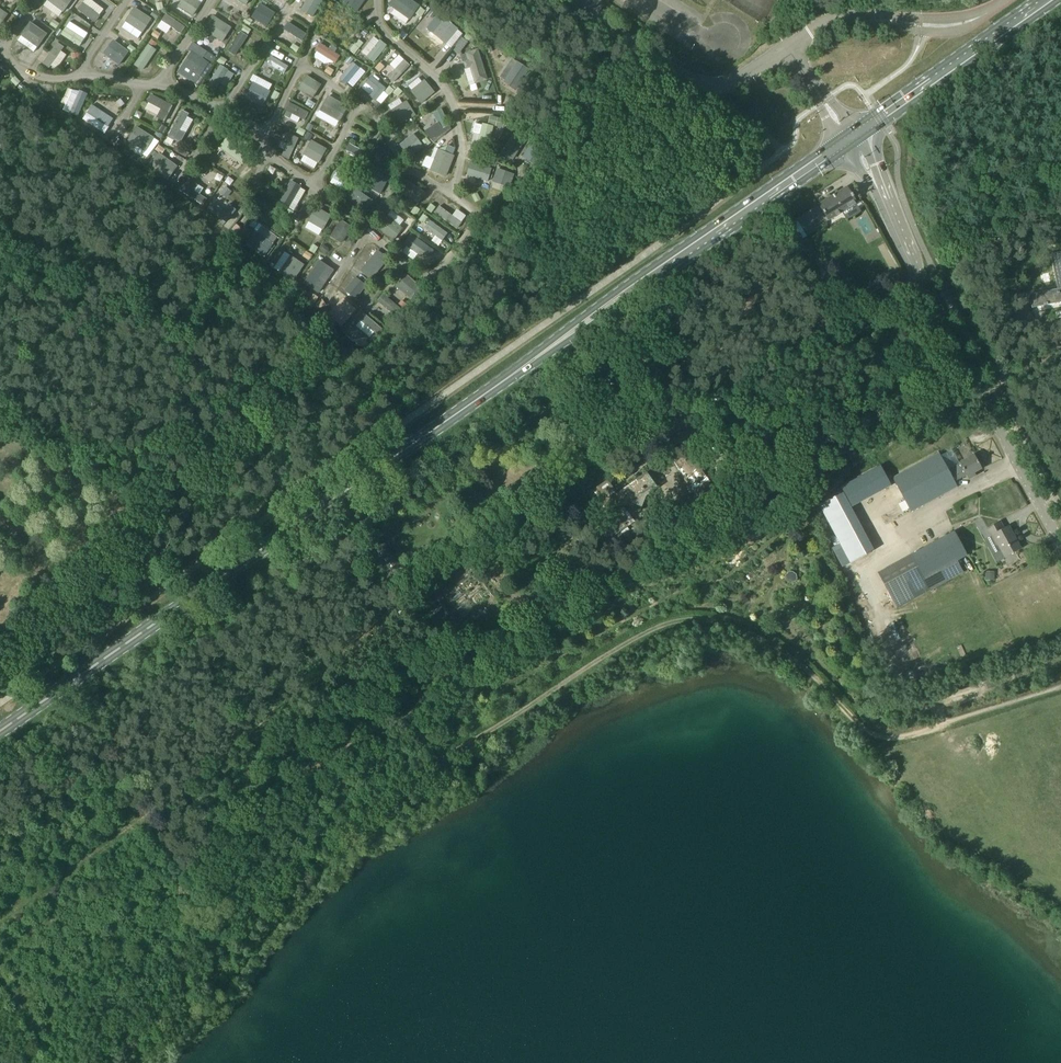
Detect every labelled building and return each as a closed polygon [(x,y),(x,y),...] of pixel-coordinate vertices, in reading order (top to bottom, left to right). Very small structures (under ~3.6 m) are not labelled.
[(64,12),(72,0),(47,0),(64,12)] [(198,0),(181,0),(178,6),(193,15),(201,2),(198,0)] [(312,16),(322,0),(307,0),(301,10),(312,16)] [(356,10),(364,0),(343,0),(356,10)] [(410,18),(419,5),(412,0),(393,0),(390,3),(410,18)] [(156,3),(158,10),(164,9),(162,1),(156,3)] [(82,2),(77,8),(95,22),(100,16),(82,2)] [(267,26),(275,12),(260,3),(251,16),(267,26)] [(152,18),(135,7),(126,20),(143,32),(152,18)] [(421,17),(426,10),(421,7),(416,13),(421,17)] [(8,14),(0,8),(0,25),(8,14)] [(151,15),(157,19),(160,14),(154,9),(151,15)] [(432,18),(436,13),(432,10),(428,15),(432,18)] [(243,16),(236,12),(233,17),(239,21),(243,16)] [(166,13),(161,20),(180,33),(185,26),(166,13)] [(223,41),(232,27),(212,15),(203,29),(223,41)] [(250,25),(253,20),(252,20),(246,16),(243,21),(250,25)] [(446,43),(458,28),(445,18),(433,33),(446,43)] [(50,24),(57,29),(60,24),(54,19),(50,24)] [(47,33),(30,21),(21,35),(37,46),(47,33)] [(284,29),(302,40),(307,33),(289,22),(284,29)] [(251,29),(245,25),(241,30),(247,34),(251,29)] [(80,46),(84,39),(65,27),(60,33),(80,46)] [(152,35),(158,39),(162,34),(155,30),(152,35)] [(248,35),(240,31),(228,50),(235,55),(248,35)] [(463,38),(468,42),(473,36),(468,31),(463,38)] [(129,51),(112,39),(103,53),(119,65),(129,51)] [(374,62),(387,45),(380,39),(367,56),(374,62)] [(49,68),(64,47),(57,42),(42,63),(49,68)] [(300,48),(293,43),(290,49),(296,53),(300,48)] [(316,50),(336,63),(340,56),(321,43),(316,50)] [(360,48),(355,44),(354,45),(352,43),(348,48),(355,54),(360,48)] [(127,49),(133,53),(136,48),(131,44),(127,49)] [(143,70),(156,50),(148,44),(135,64),(143,70)] [(488,79),(479,49),(466,53),(468,58),(463,60),(466,68),(471,67),(475,83),(488,79)] [(209,62),(191,51),(183,64),(200,75),(209,62)] [(217,57),(208,51),(204,57),(213,63),(217,57)] [(283,76),(290,64),(271,54),(265,66),(283,76)] [(227,59),(220,55),(216,62),(224,66),(227,59)] [(349,55),(344,61),(349,65),(354,59),(349,55)] [(395,81),(410,65),(404,59),(388,75),(395,81)] [(346,83),(360,67),(353,61),(340,78),(346,83)] [(514,90),(528,69),(515,61),(502,81),(514,90)] [(381,62),(375,68),(379,72),(385,66),(381,62)] [(228,69),(220,65),(207,86),(214,91),(228,69)] [(334,70),(328,66),(324,72),(331,76),(334,70)] [(307,75),(298,88),(313,98),(322,84),(307,75)] [(386,88),(372,75),(366,82),(374,89),(369,95),(375,100),(386,88)] [(21,82),(15,76),(11,81),(16,86),(21,82)] [(421,102),(435,92),(425,79),(412,90),(421,102)] [(263,106),(271,91),(253,82),(245,97),(263,106)] [(385,91),(390,95),(395,90),(390,85),(385,91)] [(398,87),(393,92),(398,97),(403,92),(398,87)] [(274,90),(271,97),(277,100),(280,93),(274,90)] [(77,116),(87,95),(80,91),(69,112),(77,116)] [(165,122),(173,105),(151,94),(147,102),(161,109),(156,118),(165,122)] [(339,121),(347,105),(329,94),(320,110),(339,121)] [(125,104),(120,98),(116,102),(121,107),(125,104)] [(316,103),(309,99),(306,104),(312,108),(316,103)] [(386,114),(394,127),(415,114),(407,101),(386,114)] [(308,112),(291,103),(287,110),(305,119),(308,112)] [(108,126),(113,119),(92,104),(87,112),(108,126)] [(430,104),(425,110),(430,113),(434,107),(430,104)] [(443,109),(434,113),(441,129),(450,125),(443,109)] [(143,113),(137,110),(134,116),(140,119),(143,113)] [(189,113),(183,110),(168,136),(175,140),(175,139),(181,142),(187,132),(180,129),(189,113)] [(489,144),(495,121),(485,118),(479,141),(489,144)] [(311,132),(314,126),(309,123),(305,129),(311,132)] [(475,123),(473,132),(480,134),(482,125),(475,123)] [(163,134),(167,128),(161,124),(158,131),(163,134)] [(154,137),(135,125),(127,140),(145,151),(146,151),(154,138),(154,137)] [(281,135),(284,129),(278,127),(275,133),(281,135)] [(306,131),(299,127),(296,132),(303,136),(306,131)] [(253,147),(232,131),(220,146),(242,162),(253,147)] [(513,159),(526,138),(515,131),(502,152),(513,159)] [(310,141),(313,135),(307,132),(304,138),(310,141)] [(414,133),(400,144),(410,157),(424,146),(414,133)] [(299,138),(291,134),(281,156),(288,159),(299,138)] [(431,143),(427,137),(422,141),(426,147),(431,143)] [(146,151),(145,151),(143,154),(144,155),(147,157),(160,142),(154,138),(146,151)] [(312,140),(304,154),(318,162),(326,148),(312,140)] [(370,154),(349,143),(346,149),(355,154),(353,159),(363,165),(370,154)] [(173,150),(186,157),(189,153),(175,145),(173,150)] [(531,145),(523,156),(537,165),(545,153),(531,145)] [(430,170),(446,176),(454,155),(439,149),(430,170)] [(168,179),(178,165),(158,151),(158,153),(155,157),(149,165),(168,179)] [(492,168),(471,161),(467,174),(488,181),(492,168)] [(197,170),(203,173),(206,168),(200,165),(197,170)] [(333,177),(348,186),(354,177),(338,168),(333,177)] [(378,195),(385,185),(373,178),(377,173),(369,168),(360,181),(365,185),(364,187),(370,191),(371,190),(378,195)] [(514,173),(499,168),(494,181),(510,186),(514,173)] [(231,186),(234,180),(229,176),(225,182),(231,186)] [(178,190),(203,205),(207,198),(193,189),(196,183),(186,177),(178,190)] [(301,186),(291,180),(279,200),(290,206),(301,186)] [(401,191),(419,203),(426,193),(408,180),(401,191)] [(227,198),(232,191),(226,186),(221,193),(227,198)] [(849,218),(862,210),(853,197),(854,196),(852,193),(851,193),(847,186),(819,204),(829,219),(844,210),(849,218)] [(362,200),(370,206),(374,200),(355,187),(347,199),(358,206),(362,200)] [(481,199),(477,193),(472,195),(475,202),(481,199)] [(237,209),(229,203),(225,208),(213,199),(207,206),(226,222),(237,209)] [(431,203),(426,209),(432,213),(436,206),(431,203)] [(797,218),(805,230),(825,218),(817,205),(797,218)] [(323,229),(331,216),(315,206),(308,220),(323,229)] [(415,206),(411,212),(416,216),(420,209),(415,206)] [(462,222),(440,206),(435,212),(458,228),(462,222)] [(288,209),(285,216),(291,218),(294,212),(288,209)] [(424,214),(419,220),(424,224),(428,218),(424,214)] [(403,228),(387,216),(378,228),(393,240),(403,228)] [(414,220),(408,216),(404,221),(410,225),(414,220)] [(342,244),(352,227),(341,220),(330,237),(342,244)] [(426,227),(444,239),(448,233),(430,221),(426,227)] [(800,241),(807,236),(798,221),(791,225),(800,241)] [(234,236),(236,233),(241,228),(237,224),(232,229),(231,229),(229,231),(234,236)] [(274,243),(257,231),(247,244),(264,256),(274,243)] [(422,256),(423,254),(429,258),(434,250),(412,234),(405,244),(422,256)] [(315,254),(319,247),(313,244),(309,250),(315,254)] [(322,246),(321,248),(321,251),(325,253),(328,253),(329,250),(328,247),(324,245),(322,246)] [(372,280),(389,259),(378,250),(361,271),(372,280)] [(312,255),(306,251),(303,256),(309,260),(312,255)] [(293,282),(304,264),(290,255),(279,273),(293,282)] [(336,268),(322,259),(308,281),(321,290),(336,268)] [(412,300),(422,287),(407,274),(396,286),(412,300)] [(356,276),(345,291),(355,301),(368,285),(356,276)] [(313,294),(309,301),(314,304),(318,297),(313,294)] [(384,294),(378,301),(397,316),(402,309),(384,294)] [(323,299),(316,304),(319,309),(326,304),(323,299)] [(341,326),(356,309),(343,299),(329,315),(341,326)] [(407,305),(402,300),(398,304),(404,308),(407,305)] [(1048,306),(1051,317),(1060,315),(1060,303),(1048,306)] [(382,328),(365,314),(360,320),(377,334),(382,328)] [(359,346),(367,345),(366,338),(364,338),(352,340),(351,340),(353,342),(354,342),(359,346)] [(684,425),(684,424),(678,415),(661,427),(667,436),(684,425)] [(687,452),(674,461),(695,491),(708,482),(687,452)] [(955,481),(948,469),(939,453),(893,478),(911,511),(958,486),(955,481)] [(969,479),(976,475),(975,472),(982,468),(975,454),(960,462),(960,463),(948,469),(955,481),(967,475),(969,479)] [(841,486),(852,507),(892,485),(881,465),(841,486)] [(625,506),(656,484),(647,471),(608,499),(599,485),(589,492),(591,495),(589,496),(594,502),(589,506),(594,513),(599,509),(617,534),(635,521),(625,506)] [(874,551),(842,494),(817,507),(850,565),(874,551)] [(1000,522),(987,528),(991,535),(985,538),(997,561),(1021,549),(1009,525),(1003,528),(1000,522)] [(964,572),(957,560),(967,555),(955,531),(877,572),(897,608),(964,572)] [(994,580),(994,571),(985,571),(985,580),(994,580)]
